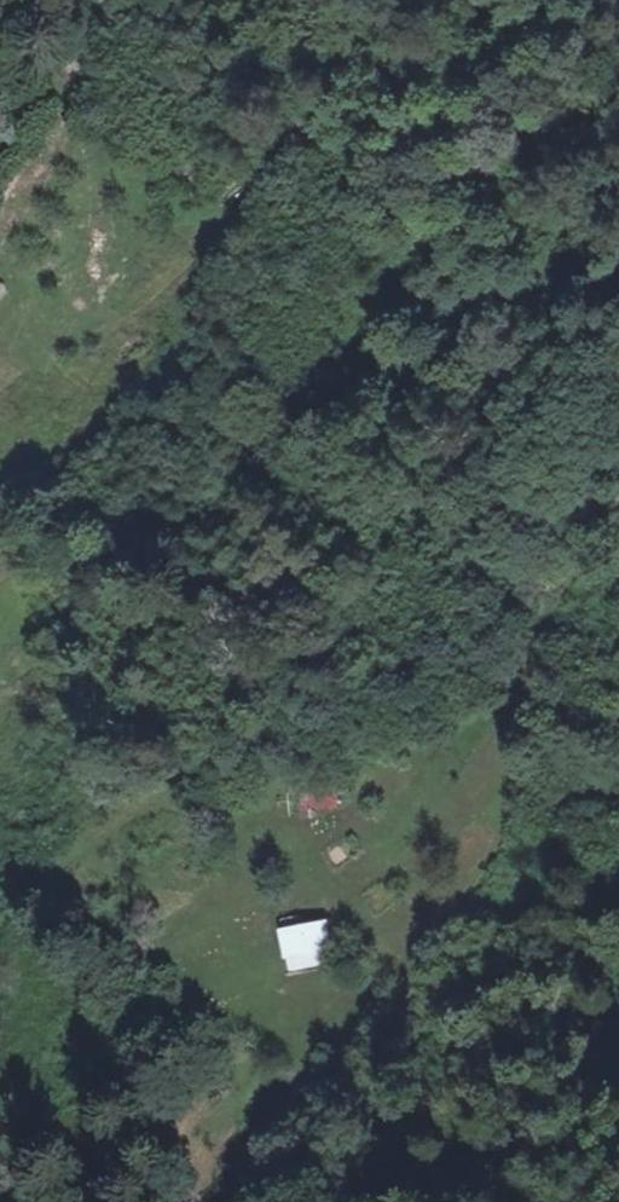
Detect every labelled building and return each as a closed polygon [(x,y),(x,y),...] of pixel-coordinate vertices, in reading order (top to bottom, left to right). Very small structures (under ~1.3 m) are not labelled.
[(295,811),(337,811),(337,791),(295,791),(295,811)] [(330,917),(278,927),(287,975),(339,965),(330,917)]
